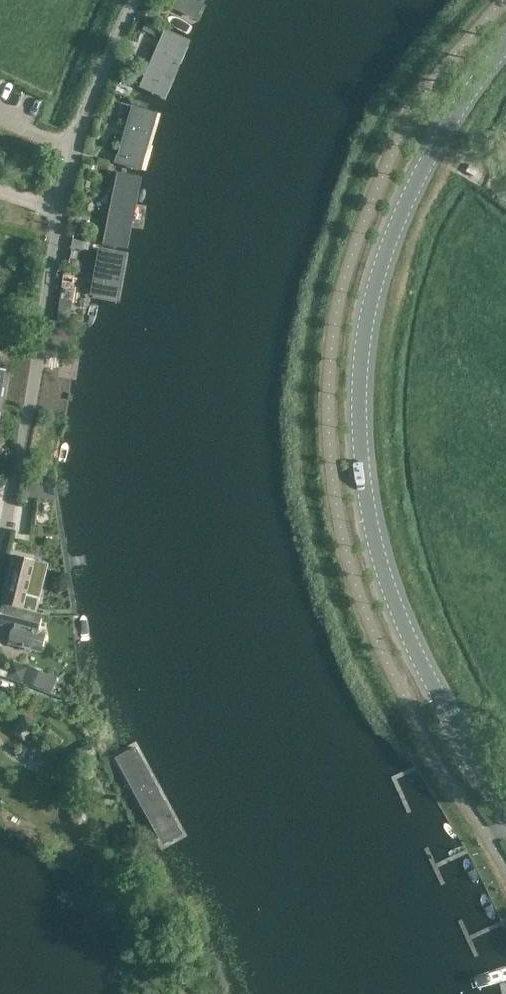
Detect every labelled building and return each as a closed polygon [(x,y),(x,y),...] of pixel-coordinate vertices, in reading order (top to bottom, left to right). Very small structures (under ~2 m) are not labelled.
[(169,6),(196,18),(204,0),(172,0),(169,6)] [(158,27),(143,21),(138,34),(143,37),(146,31),(155,35),(158,27)] [(191,37),(165,26),(139,86),(165,97),(191,37)] [(162,110),(135,102),(118,162),(145,169),(162,110)] [(501,132),(495,152),(505,155),(505,133),(501,132)] [(469,164),(465,172),(474,177),(478,169),(469,164)] [(135,173),(117,169),(104,238),(122,241),(135,173)] [(131,251),(102,246),(93,293),(122,298),(131,251)] [(3,404),(8,370),(0,368),(0,403),(3,404)] [(33,560),(14,555),(2,603),(36,610),(39,596),(25,592),(33,560)] [(1,603),(0,609),(0,640),(42,649),(46,630),(38,629),(42,612),(1,603)] [(24,715),(12,732),(27,743),(39,726),(24,715)] [(181,830),(133,743),(112,754),(160,841),(181,830)]
